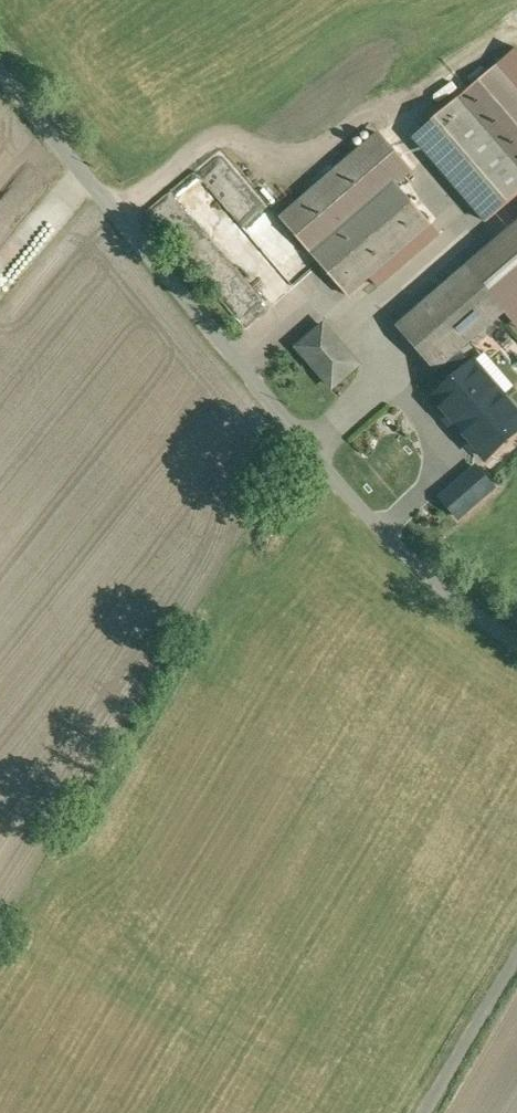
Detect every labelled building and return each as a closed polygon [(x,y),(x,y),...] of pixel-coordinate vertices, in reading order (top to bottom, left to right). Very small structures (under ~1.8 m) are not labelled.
[(418,137),(494,227),(516,207),(516,161),(466,98),(418,137)] [(400,181),(316,256),(353,306),(443,231),(400,181)] [(437,371),(440,368),(467,399),(485,384),(458,352),(516,301),(516,225),(399,327),(437,371)] [(370,366),(331,317),(292,348),(332,398),(370,366)] [(449,414),(487,458),(516,433),(516,413),(489,380),(485,384),(467,399),(449,414)]
